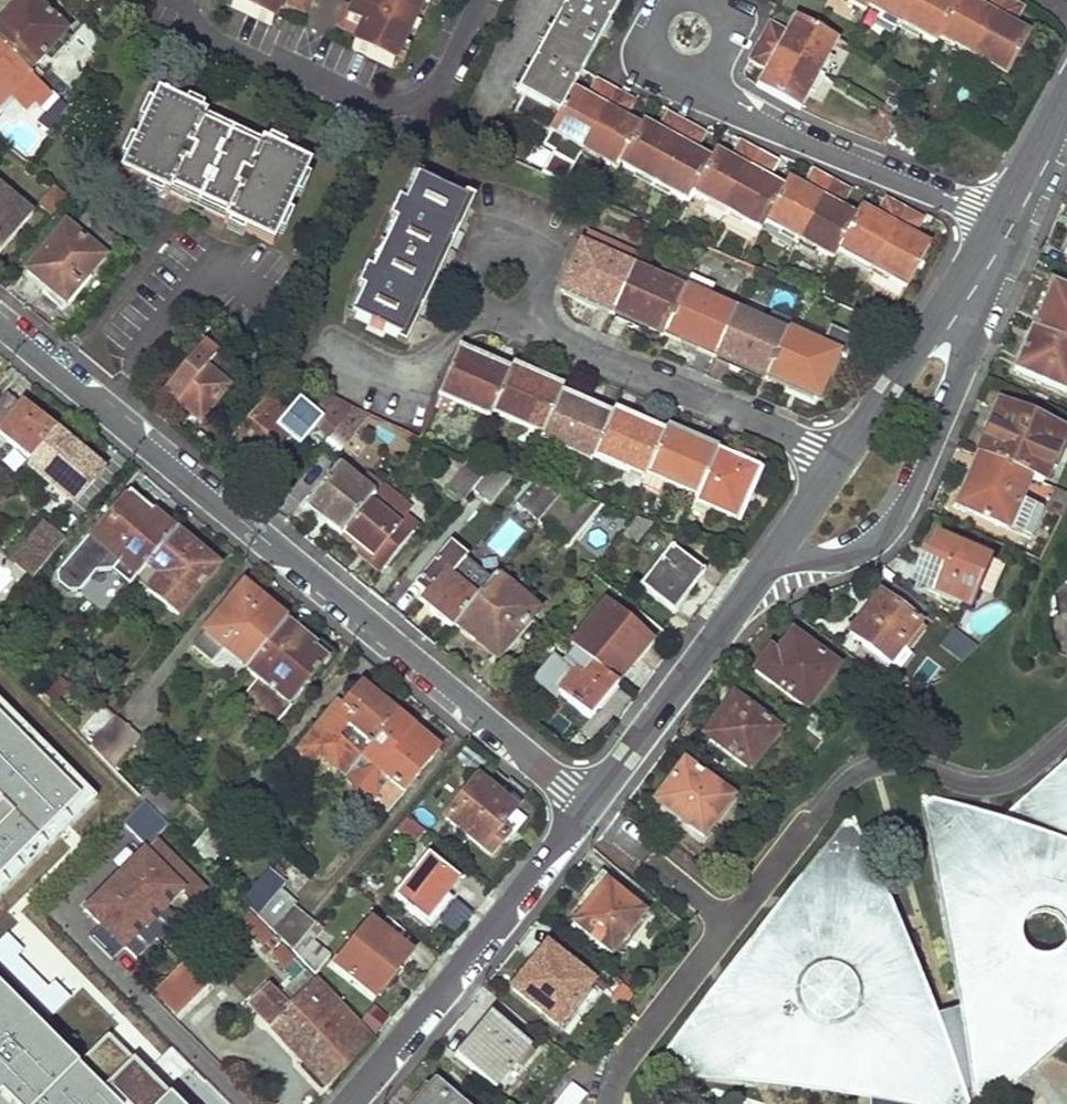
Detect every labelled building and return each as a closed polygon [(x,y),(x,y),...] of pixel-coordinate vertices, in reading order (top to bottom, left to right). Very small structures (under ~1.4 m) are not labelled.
[(70,35),(33,0),(14,20),(10,16),(0,27),(0,43),(33,75),(70,35)] [(227,21),(272,40),(283,12),(303,20),(310,0),(236,0),(227,21)] [(367,17),(352,10),(336,33),(357,45),(346,63),(390,86),(421,18),(428,21),(437,0),(375,0),(367,17)] [(549,133),(622,0),(571,0),(519,92),(529,97),(519,113),(549,133)] [(866,12),(869,7),(873,0),(846,0),(866,12)] [(869,7),(903,26),(917,0),(873,0),(869,7)] [(903,26),(936,45),(940,39),(962,2),(959,0),(917,0),(903,26)] [(962,2),(940,39),(974,58),(1007,0),(989,0),(984,9),(967,0),(963,0),(962,2)] [(1013,0),(1007,0),(974,58),(1007,77),(1028,35),(1012,26),(1023,5),(1013,0)] [(762,40),(822,74),(842,41),(796,15),(786,35),(770,26),(762,40)] [(87,27),(76,37),(99,59),(106,47),(87,27)] [(757,84),(802,109),(822,74),(762,40),(753,56),(768,65),(757,84)] [(0,43),(0,108),(1,109),(12,97),(22,87),(37,102),(43,107),(54,95),(33,75),(0,43)] [(585,152),(620,93),(606,86),(598,99),(576,87),(549,133),(585,152)] [(28,112),(37,102),(22,87),(12,97),(28,112)] [(210,113),(160,91),(122,173),(172,195),(172,191),(229,217),(228,220),(277,242),(316,160),(267,138),(264,142),(209,117),(210,113)] [(621,166),(644,127),(625,115),(634,101),(620,93),(585,152),(618,170),(621,166)] [(68,109),(59,100),(39,124),(52,136),(68,109)] [(655,185),(692,125),(677,116),(667,133),(647,122),(644,127),(621,166),(655,185)] [(692,195),(713,159),(694,149),(704,132),(692,125),(655,185),(687,204),(692,195)] [(726,215),(763,156),(750,148),(739,163),(717,151),(713,159),(692,195),(726,215)] [(764,226),(786,190),(767,179),(777,164),(763,156),(726,215),(759,234),(764,226)] [(798,245),(833,185),(821,178),(811,193),(790,183),(786,190),(764,226),(798,245)] [(354,317),(403,339),(469,204),(418,179),(406,205),(400,202),(397,208),(394,206),(390,214),(394,216),(391,222),(397,225),(375,272),(369,270),(367,275),(362,274),(359,282),(362,283),(359,291),(365,293),(354,317)] [(0,185),(0,251),(33,212),(0,185)] [(836,255),(858,219),(840,208),(849,193),(833,185),(798,245),(831,263),(836,255)] [(66,197),(53,186),(37,205),(50,216),(66,197)] [(870,274),(905,215),(893,208),(883,222),(863,210),(858,219),(836,255),(870,274)] [(870,274),(906,295),(931,249),(912,239),(920,224),(905,215),(870,274)] [(108,257),(63,220),(20,272),(65,309),(108,257)] [(117,238),(102,225),(93,235),(109,248),(117,238)] [(766,376),(819,397),(837,355),(785,332),(786,329),(686,286),(685,289),(585,246),(566,291),(666,332),(667,330),(767,373),(766,376)] [(1066,342),(1066,289),(1052,283),(1033,328),(1066,342)] [(1033,328),(1015,368),(1066,389),(1066,342),(1033,328)] [(238,375),(202,344),(164,390),(200,420),(238,375)] [(694,503),(735,521),(757,470),(666,430),(664,434),(612,412),(610,417),(561,396),(564,391),(513,370),(511,376),(459,353),(441,396),(492,419),(495,413),(544,435),(542,442),(590,462),(593,457),(644,479),(646,475),(697,497),(694,503)] [(4,395),(0,401),(0,434),(30,460),(56,431),(23,404),(19,407),(4,395)] [(355,409),(329,395),(315,412),(301,400),(288,415),(270,398),(231,444),(263,472),(291,439),(300,447),(316,427),(331,438),(355,409)] [(977,453),(1031,476),(1043,481),(1065,430),(1000,403),(977,453)] [(402,430),(355,409),(331,438),(352,455),(370,434),(387,447),(402,430)] [(72,444),(56,431),(30,460),(17,477),(38,495),(50,481),(76,502),(103,470),(90,459),(88,461),(70,446),(72,444)] [(1031,476),(977,453),(956,504),(1031,537),(1043,506),(1022,497),(1031,476)] [(492,471),(469,460),(446,489),(464,505),(475,491),(492,471)] [(378,495),(339,464),(310,501),(330,519),(328,522),(344,537),(346,534),(378,495)] [(510,479),(492,471),(475,491),(490,503),(510,479)] [(385,486),(378,495),(346,534),(364,548),(359,555),(381,572),(419,526),(406,516),(413,508),(385,486)] [(562,497),(530,487),(515,508),(538,527),(562,497)] [(1066,498),(1066,488),(1055,491),(1046,508),(1063,505),(1066,498)] [(174,533),(129,494),(90,542),(135,579),(139,575),(174,533)] [(603,509),(562,497),(538,527),(567,551),(603,509)] [(653,523),(639,519),(625,535),(637,543),(653,523)] [(65,541),(45,524),(15,559),(36,576),(65,541)] [(216,567),(174,533),(139,575),(181,610),(216,567)] [(931,548),(917,579),(975,602),(983,585),(996,590),(1007,561),(942,534),(935,550),(931,548)] [(642,586),(676,613),(707,573),(673,546),(642,586)] [(420,604),(453,631),(456,627),(475,603),(449,581),(464,563),(447,549),(416,586),(427,595),(420,604)] [(494,580),(475,603),(456,627),(474,643),(480,637),(504,656),(537,616),(521,602),(528,593),(521,587),(512,596),(494,580)] [(1064,591),(1056,613),(1064,652),(1066,653),(1066,589),(1064,591)] [(879,594),(852,634),(893,662),(904,645),(909,649),(924,625),(879,594)] [(250,609),(236,597),(203,637),(219,651),(224,645),(250,667),(286,623),(258,599),(250,609)] [(596,665),(618,683),(653,640),(608,602),(572,646),(596,665)] [(328,657),(286,623),(250,667),(246,672),(288,706),(328,657)] [(950,629),(939,648),(965,663),(976,644),(950,629)] [(771,651),(755,671),(808,708),(839,667),(792,635),(778,655),(771,651)] [(618,683),(596,665),(586,677),(580,670),(561,692),(593,717),(620,685),(618,683)] [(398,714),(363,685),(345,707),(336,701),(296,751),(314,766),(327,752),(349,771),(360,758),(398,714)] [(779,730),(732,697),(721,714),(725,717),(709,739),(754,769),(779,730)] [(117,717),(103,706),(81,733),(93,747),(115,720),(117,717)] [(441,749),(398,714),(360,758),(390,783),(373,803),(386,814),(441,749)] [(140,740),(115,720),(93,747),(118,766),(140,740)] [(825,742),(802,725),(792,739),(815,756),(825,742)] [(994,1099),(992,1094),(1066,1030),(1066,751),(993,813),(913,786),(952,1015),(934,1019),(849,801),(644,1060),(873,1098),(873,1103),(994,1103),(994,1099)] [(684,764),(655,802),(703,837),(731,800),(684,764)] [(444,819),(490,856),(507,837),(503,834),(519,815),(477,779),(444,819)] [(179,805),(162,791),(156,798),(147,790),(140,798),(165,822),(179,805)] [(168,828),(144,803),(122,825),(144,847),(146,849),(157,839),(168,828)] [(239,832),(220,815),(192,848),(209,866),(239,832)] [(412,823),(406,818),(396,829),(402,835),(412,823)] [(157,839),(146,849),(187,890),(184,893),(194,903),(208,889),(157,839)] [(146,849),(144,847),(80,911),(98,929),(121,952),(123,953),(184,893),(187,890),(146,849)] [(458,881),(428,856),(394,898),(429,926),(452,898),(447,894),(458,881)] [(286,884),(269,868),(241,900),(258,917),(286,884)] [(591,901),(574,923),(613,955),(646,914),(601,877),(585,896),(591,901)] [(316,924),(293,904),(271,931),(292,953),(316,924)] [(273,938),(247,912),(236,923),(261,949),(273,938)] [(409,955),(370,923),(333,968),(373,999),(409,955)] [(323,931),(316,924),(292,953),(315,976),(329,959),(313,944),(323,931)] [(121,952),(98,929),(89,938),(111,961),(121,952)] [(547,945),(513,987),(561,1025),(595,983),(547,945)] [(208,987),(184,962),(152,993),(176,1018),(208,987)] [(349,1064),(368,1039),(313,982),(299,993),(301,997),(284,1012),(264,992),(248,1007),(323,1087),(349,1064)] [(0,1010),(0,1103),(89,1103),(91,1102),(0,1010)] [(455,1055),(497,1090),(532,1047),(491,1013),(455,1055)] [(435,1078),(413,1103),(464,1103),(435,1078)] [(585,1096),(570,1084),(554,1103),(579,1103),(585,1096)]
